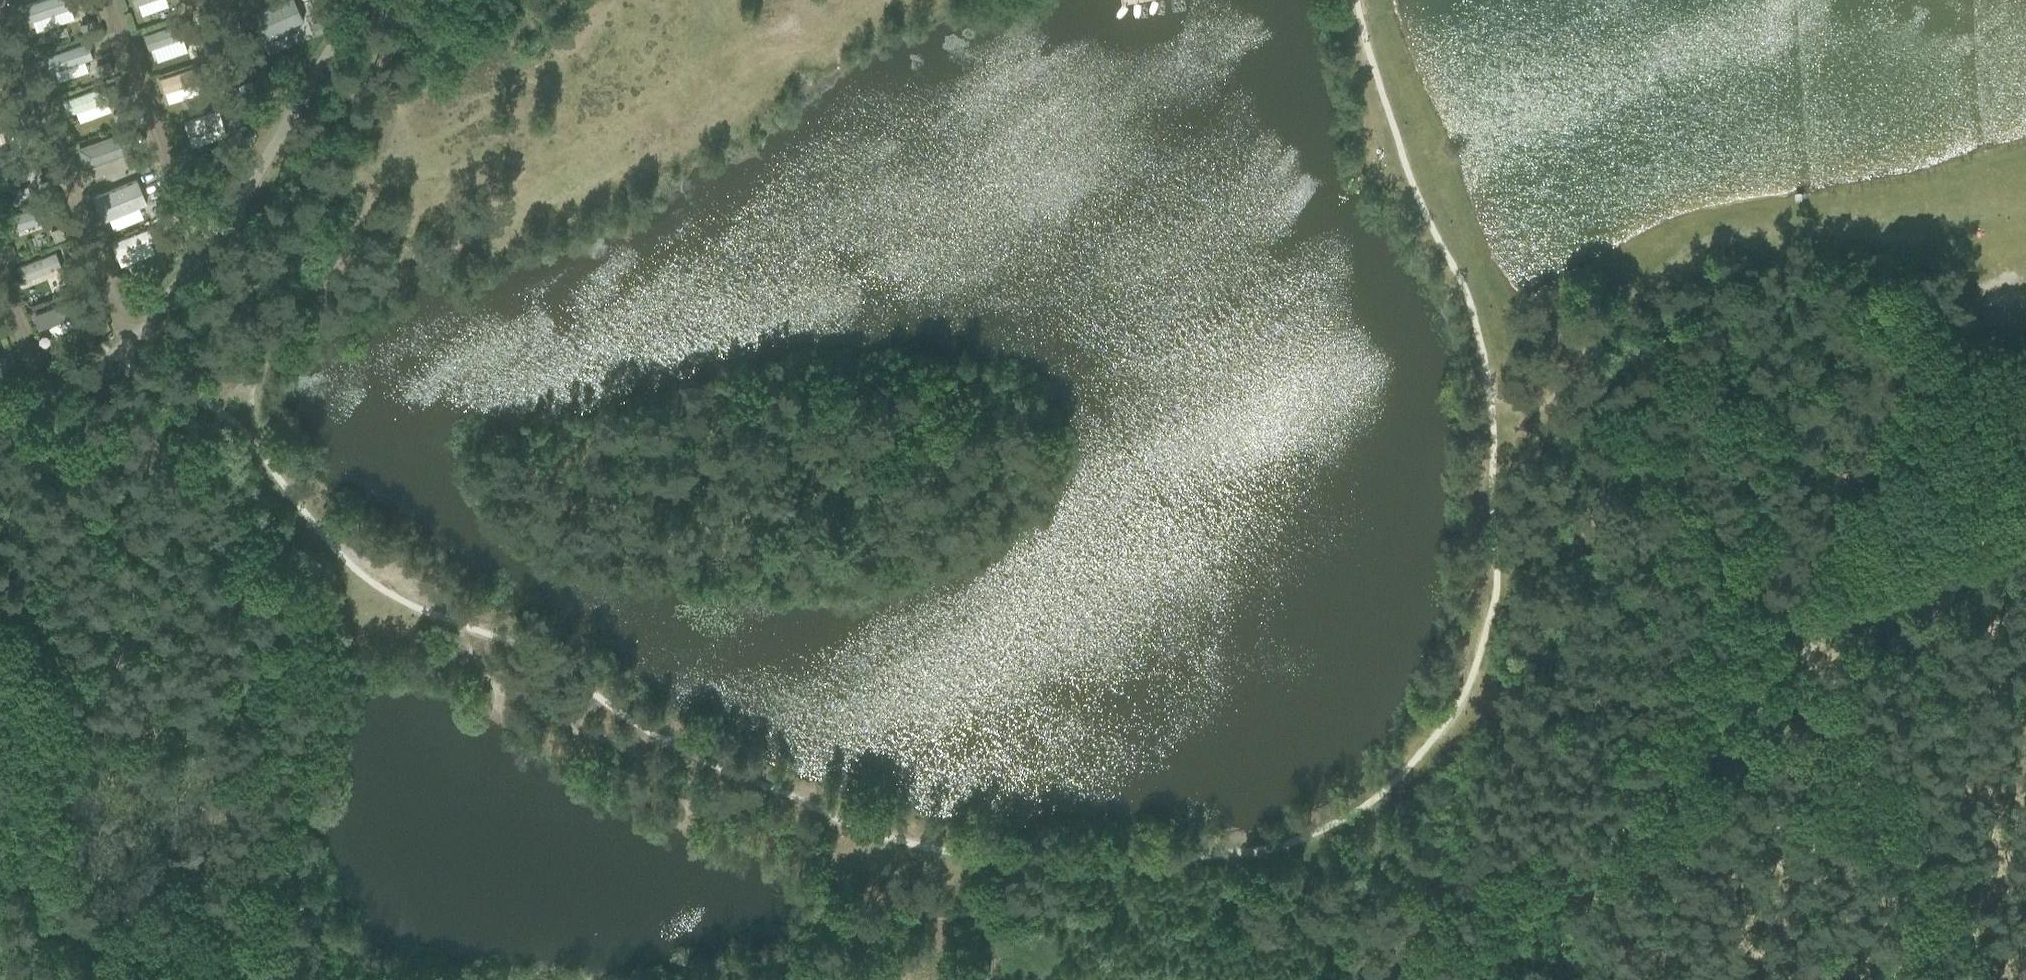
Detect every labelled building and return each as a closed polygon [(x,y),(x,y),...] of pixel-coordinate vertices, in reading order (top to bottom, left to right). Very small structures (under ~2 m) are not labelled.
[(23,5),(29,21),(33,20),(70,7),(75,6),(73,0),(39,0),(23,5)] [(187,11),(198,7),(196,0),(184,0),(187,11)] [(254,12),(264,36),(303,20),(294,0),(283,0),(254,12)] [(323,18),(311,24),(316,35),(328,30),(323,18)] [(93,20),(81,24),(83,33),(96,29),(93,20)] [(187,20),(144,35),(149,49),(153,48),(183,38),(192,34),(187,20)] [(87,41),(45,55),(51,71),(54,70),(84,60),(92,57),(87,41)] [(216,43),(206,46),(210,56),(219,53),(216,43)] [(109,61),(95,66),(100,77),(113,72),(109,61)] [(197,67),(160,78),(164,92),(165,92),(201,81),(197,67)] [(104,86),(62,101),(67,115),(76,111),(107,100),(109,100),(104,86)] [(231,88),(223,91),(229,103),(237,99),(231,88)] [(21,91),(9,95),(12,104),(24,100),(21,91)] [(0,113),(0,131),(3,130),(13,126),(8,110),(0,113)] [(218,111),(184,123),(188,135),(222,124),(218,111)] [(124,113),(116,116),(120,125),(127,122),(124,113)] [(127,129),(77,147),(84,167),(134,150),(127,129)] [(249,131),(237,135),(241,147),(254,143),(249,131)] [(146,158),(138,161),(141,171),(150,168),(146,158)] [(137,179),(94,197),(103,221),(109,218),(139,206),(147,203),(137,179)] [(0,217),(0,224),(3,233),(45,220),(40,205),(0,217)] [(165,205),(154,210),(158,220),(169,216),(165,205)] [(62,226),(51,230),(55,242),(66,238),(62,226)] [(152,227),(111,243),(116,256),(117,255),(151,242),(157,240),(152,227)] [(179,235),(168,239),(172,251),(183,247),(179,235)] [(55,252),(16,267),(22,281),(61,266),(55,252)] [(72,300),(34,314),(39,328),(50,324),(74,315),(77,314),(72,300)] [(105,316),(91,322),(95,334),(110,328),(105,316)] [(12,368),(1,371),(4,379),(14,376),(12,368)]
